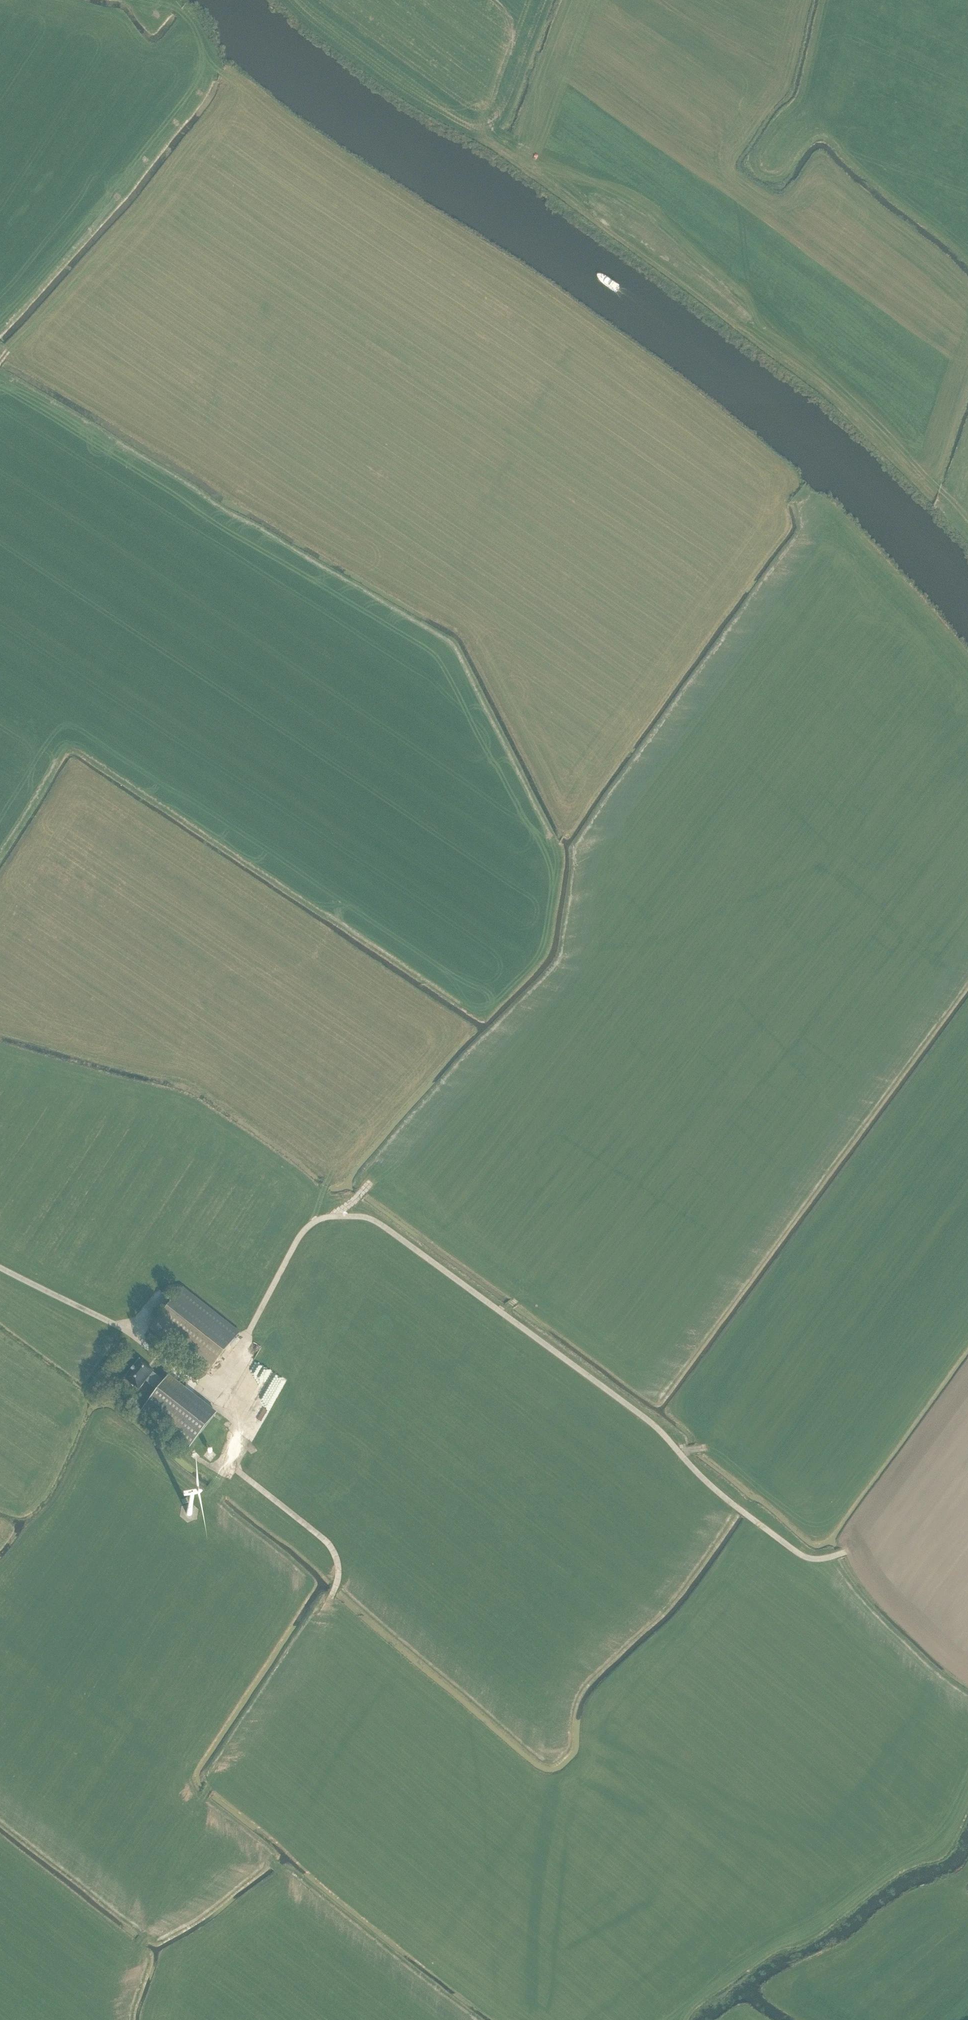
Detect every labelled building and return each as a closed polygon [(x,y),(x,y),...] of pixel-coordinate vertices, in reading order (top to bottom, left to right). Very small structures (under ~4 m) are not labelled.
[(207,1374),(239,1333),(183,1289),(150,1330),(207,1374)] [(146,1381),(158,1390),(141,1411),(189,1449),(216,1414),(168,1376),(164,1382),(152,1373),(153,1372),(139,1361),(124,1380),(138,1391),(146,1381)]
